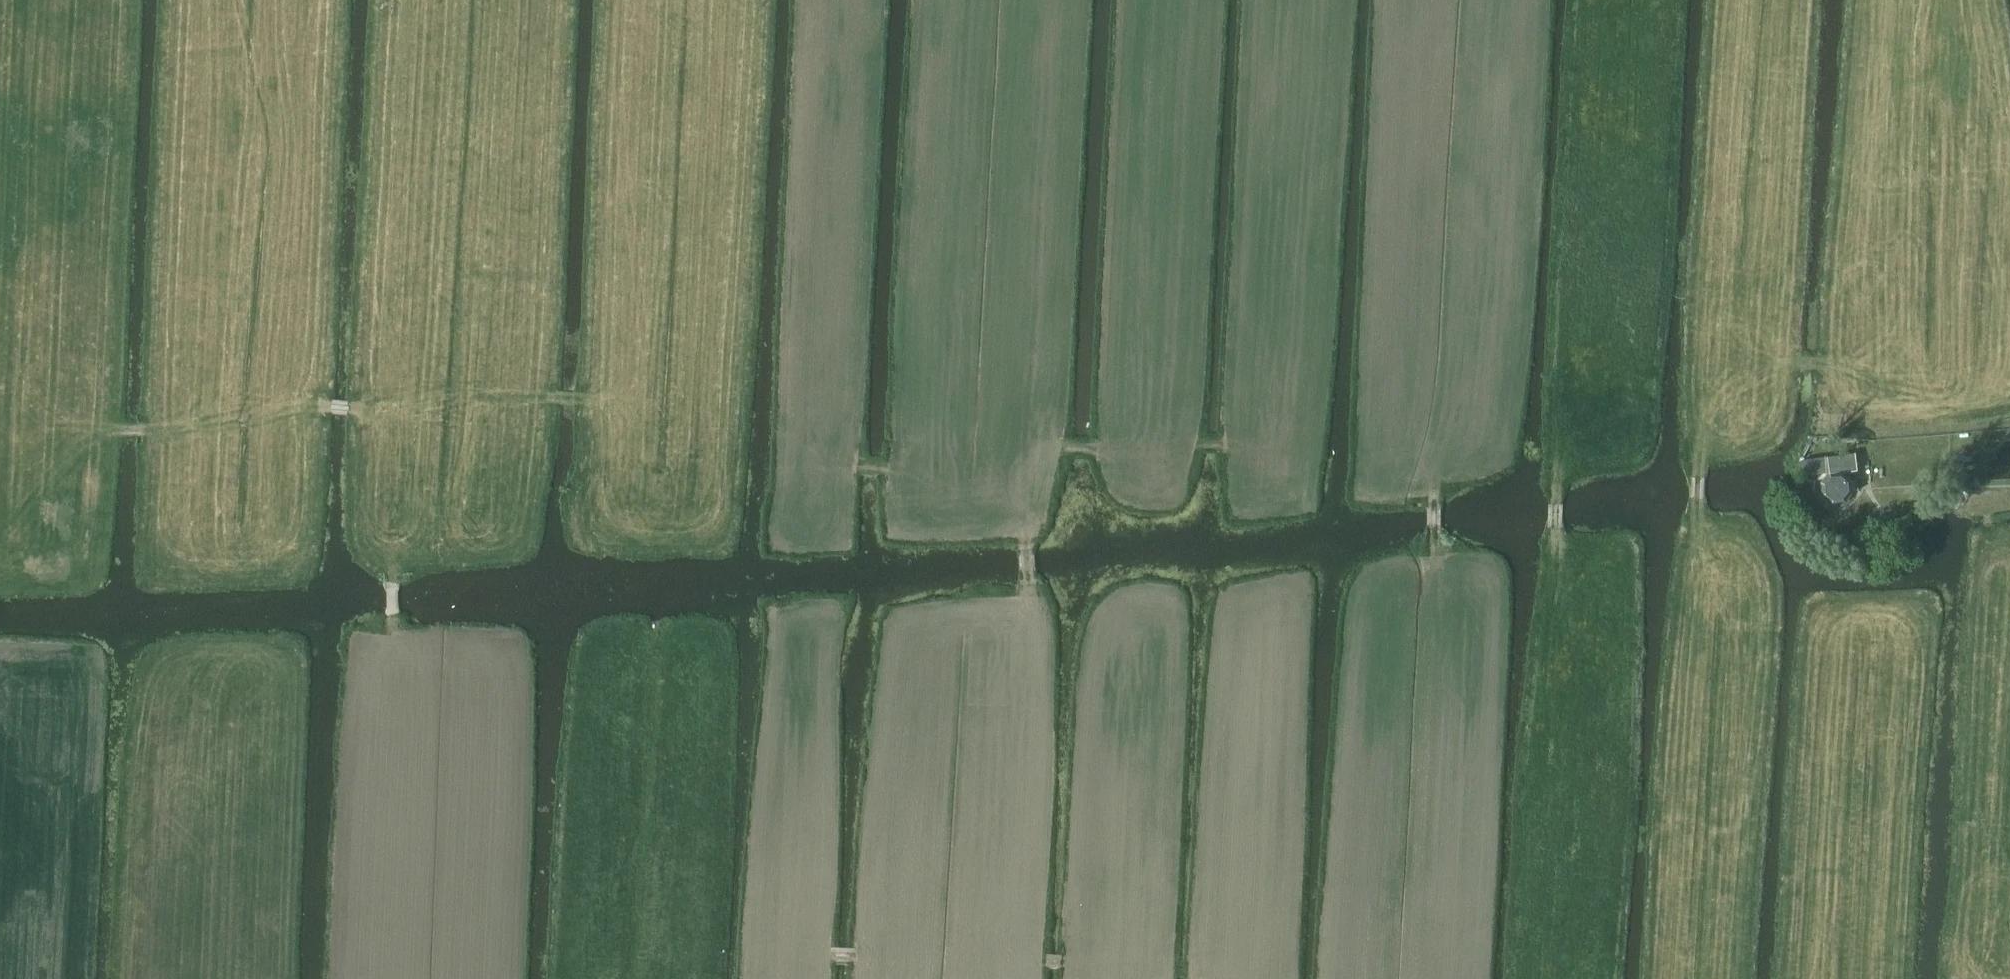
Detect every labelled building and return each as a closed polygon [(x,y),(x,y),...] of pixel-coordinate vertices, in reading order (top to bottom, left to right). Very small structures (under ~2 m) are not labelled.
[(1858,478),(1853,478),(1845,472),(1844,471),(1857,469),(1855,454),(1827,458),(1828,460),(1815,462),(1816,473),(1829,471),(1820,482),(1822,495),(1832,503),(1845,501),(1853,492),(1859,491),(1858,478)] [(1965,480),(1961,487),(1961,488),(1966,491),(1971,483),(1966,480),(1965,480)]
